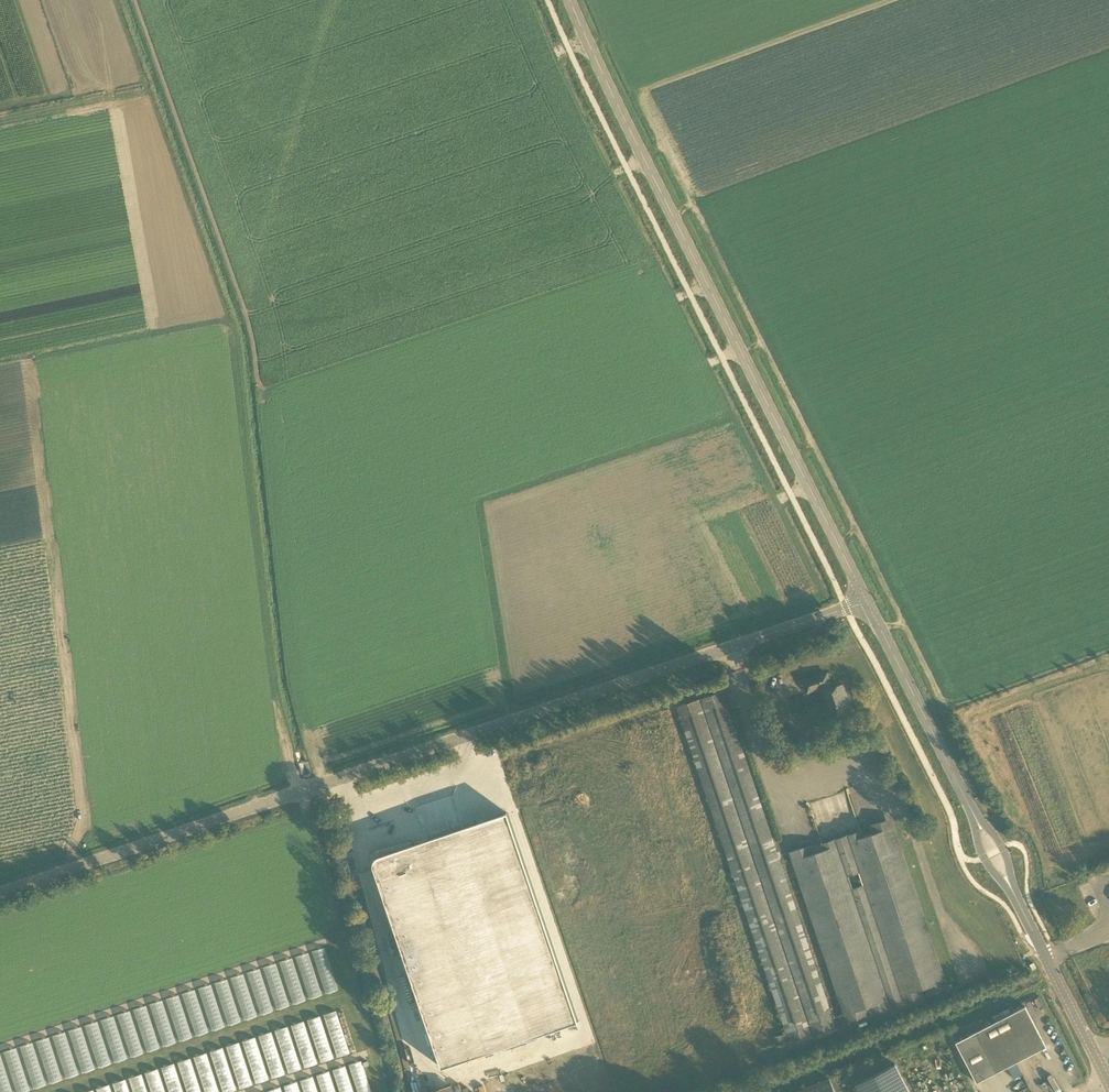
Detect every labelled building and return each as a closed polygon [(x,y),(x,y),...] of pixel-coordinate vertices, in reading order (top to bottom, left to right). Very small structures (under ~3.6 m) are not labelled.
[(832,688),(827,673),(803,681),(807,693),(823,687),(828,702),(822,704),(827,718),(840,714),(841,715),(847,713),(843,702),(848,701),(842,684),(832,688)] [(789,852),(843,1014),(832,1018),(722,691),(678,706),(787,1033),(790,1042),(948,989),(891,818),(870,826),(872,834),(862,837),(861,832),(822,845),(825,853),(815,856),(811,845),(789,852)] [(785,741),(795,743),(797,735),(787,733),(785,741)] [(577,1021),(506,812),(412,844),(411,840),(375,852),(376,856),(370,858),(412,983),(411,984),(412,988),(414,988),(441,1067),(577,1021)] [(182,992),(195,1034),(339,989),(326,946),(310,950),(311,951),(294,956),(278,961),(262,967),(246,972),(229,977),(230,977),(213,982),(197,988),(182,992)] [(71,1029),(82,1070),(193,1039),(181,993),(165,997),(165,998),(149,1003),(149,1004),(132,1008),(133,1009),(116,1014),(100,1019),(100,1020),(84,1024),(84,1025),(71,1029)] [(1025,1006),(1011,1014),(1008,1008),(993,1016),(996,1022),(1016,1062),(1046,1046),(1025,1006)] [(321,1061),(350,1051),(337,1009),(322,1014),(308,1018),(321,1061)] [(305,1020),(292,1024),(305,1066),(318,1062),(305,1020)] [(1016,1062),(996,1022),(956,1042),(976,1083),(1016,1062)] [(117,1091),(228,1091),(288,1075),(287,1072),(301,1068),(289,1025),(274,1029),(274,1030),(258,1034),(258,1035),(225,1045),(226,1046),(176,1061),(177,1062),(113,1081),(117,1091)] [(49,1083),(79,1074),(67,1031),(51,1035),(37,1039),(49,1083)] [(22,1044),(32,1088),(45,1085),(36,1041),(22,1044)] [(31,1090),(18,1046),(4,1050),(17,1091),(23,1091),(31,1090)] [(3,1052),(0,1052),(0,1091),(13,1091),(3,1052)] [(364,1059),(350,1063),(357,1091),(373,1091),(364,1059)] [(333,1069),(340,1091),(355,1091),(346,1064),(333,1069)] [(894,1064),(856,1084),(860,1091),(909,1091),(894,1064)] [(330,1070),(317,1074),(323,1091),(337,1091),(330,1070)] [(301,1079),(305,1091),(319,1091),(314,1075),(301,1079)] [(829,1078),(793,1091),(834,1091),(829,1078)] [(287,1091),(302,1091),(299,1080),(285,1084),(287,1091)] [(98,1091),(112,1091),(109,1083),(96,1087),(98,1091)]
